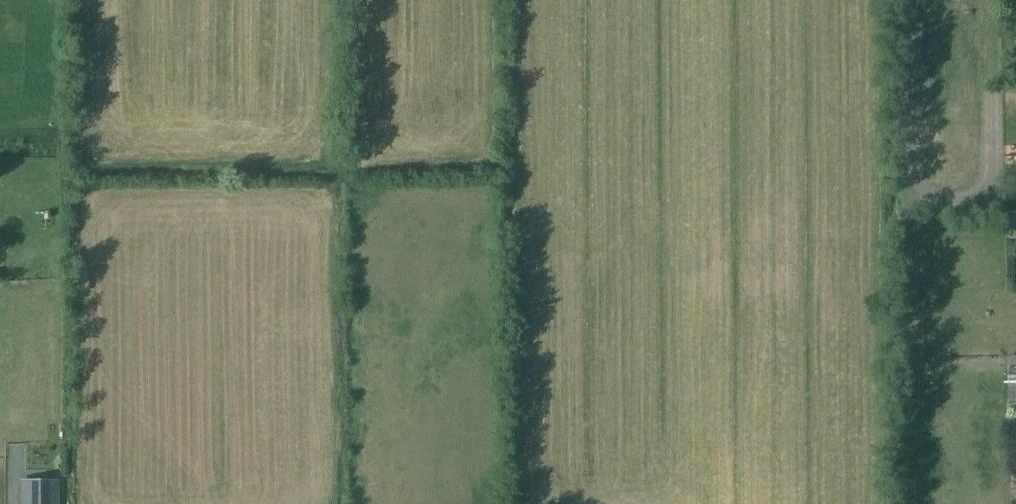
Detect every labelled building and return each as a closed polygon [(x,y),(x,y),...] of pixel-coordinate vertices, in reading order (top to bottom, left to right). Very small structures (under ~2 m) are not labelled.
[(1005,216),(1008,216),(1007,223),(1015,223),(1015,215),(1005,215),(1005,216)] [(21,482),(21,503),(59,503),(59,482),(21,482)]
